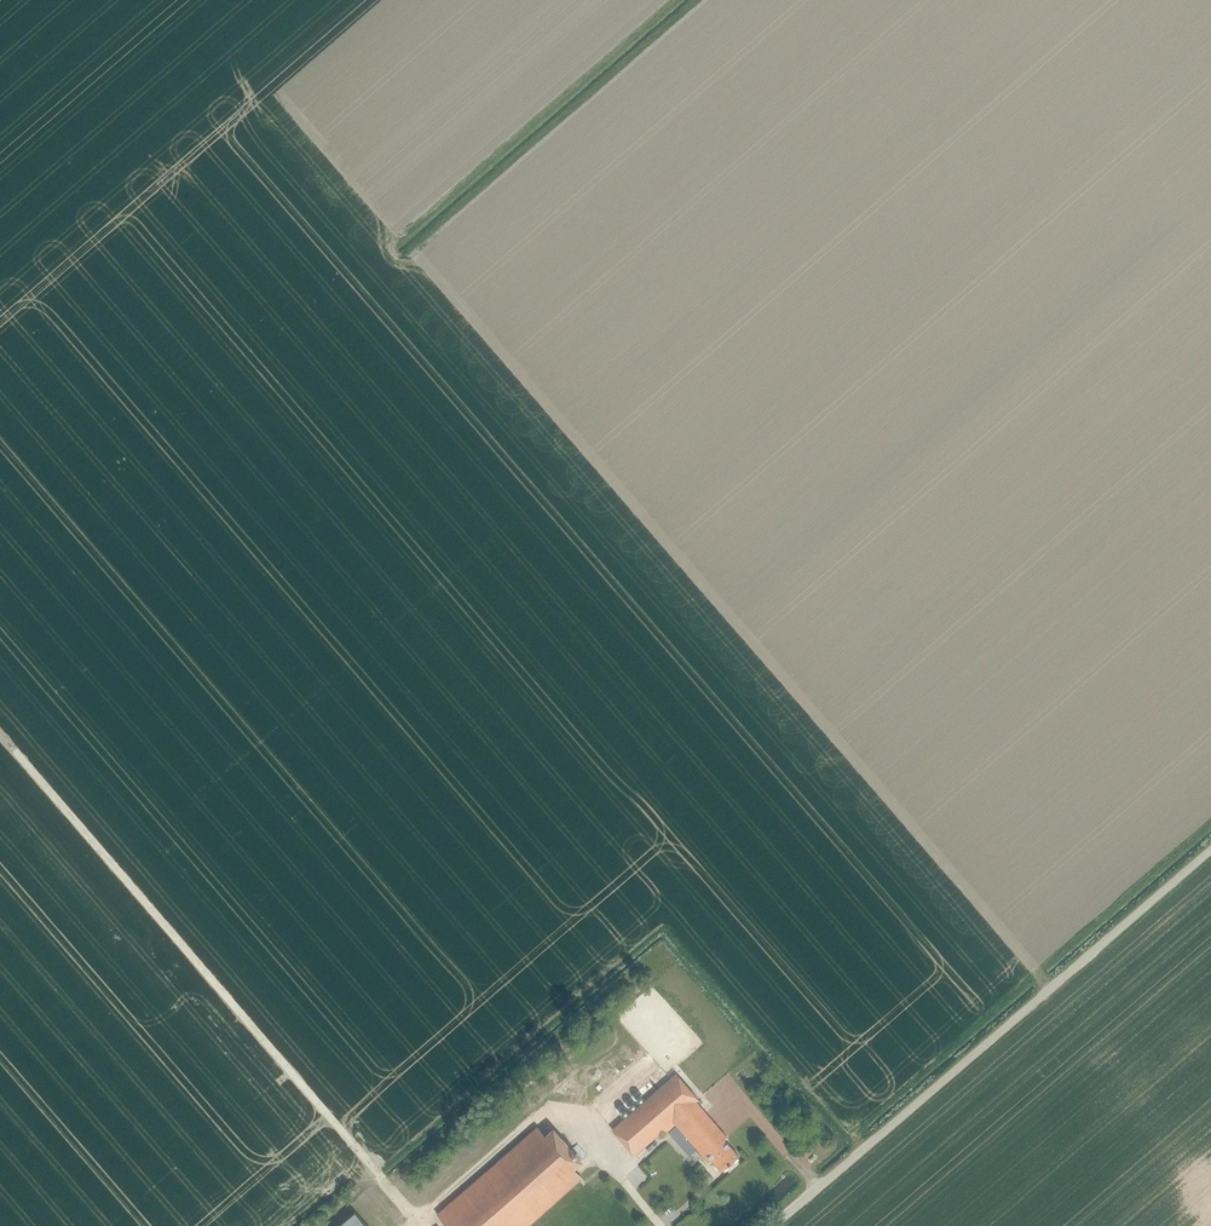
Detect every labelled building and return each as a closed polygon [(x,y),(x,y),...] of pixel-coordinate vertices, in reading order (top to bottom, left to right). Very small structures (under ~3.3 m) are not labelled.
[(699,1100),(677,1075),(614,1129),(636,1154),(661,1133),(664,1137),(678,1125),(683,1131),(688,1137),(711,1163),(713,1161),(723,1172),(740,1157),(725,1140),(728,1138),(697,1102),(699,1100)] [(539,1126),(439,1213),(450,1225),(527,1225),(583,1178),(572,1166),(580,1159),(556,1132),(549,1138),(539,1126)] [(679,1145),(688,1137),(683,1131),(674,1139),(679,1145)] [(340,1225),(367,1225),(355,1213),(340,1225)]
